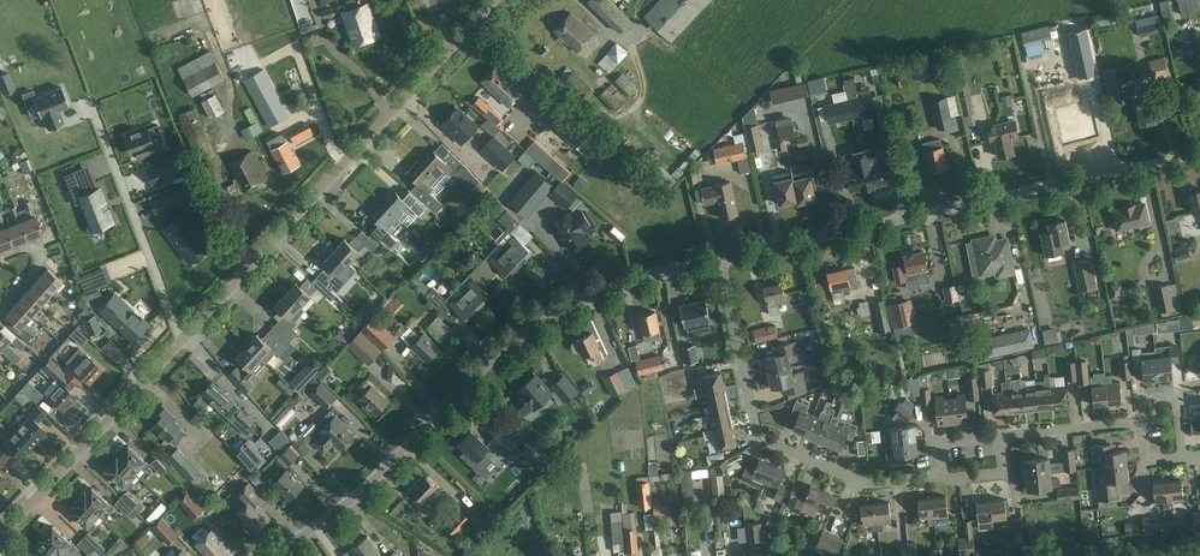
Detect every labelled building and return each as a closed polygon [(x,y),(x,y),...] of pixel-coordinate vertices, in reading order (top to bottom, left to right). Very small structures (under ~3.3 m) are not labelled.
[(342,11),(353,44),(354,44),(380,35),(369,2),(361,5),(359,0),(348,0),(348,2),(346,3),(348,9),(342,11)] [(586,0),(620,32),(632,20),(611,0),(586,0)] [(643,16),(671,42),(711,0),(658,0),(643,16)] [(299,3),(302,17),(311,15),(307,1),(299,3)] [(325,17),(334,14),(332,7),(323,10),(325,17)] [(594,33),(571,12),(554,31),(577,52),(594,33)] [(1138,20),(1136,20),(1139,32),(1140,36),(1147,35),(1146,30),(1160,27),(1157,15),(1151,17),(1138,20)] [(1074,75),(1095,71),(1085,24),(1064,29),(1074,75)] [(1038,27),(1021,32),(1024,44),(1047,38),(1044,27),(1039,29),(1038,27)] [(168,49),(183,44),(182,40),(167,45),(168,49)] [(1113,56),(1122,55),(1120,42),(1112,43),(1113,56)] [(544,56),(549,50),(544,45),(539,51),(544,56)] [(619,47),(599,68),(611,78),(630,58),(619,47)] [(225,78),(210,50),(178,67),(193,96),(225,78)] [(1153,80),(1169,76),(1164,56),(1148,60),(1153,80)] [(974,113),(966,75),(962,58),(951,60),(955,77),(963,115),(974,113)] [(498,65),(481,83),(508,107),(525,89),(498,65)] [(548,67),(544,71),(549,76),(554,72),(548,67)] [(591,87),(568,67),(558,78),(563,82),(564,80),(587,99),(595,91),(591,87)] [(269,127),(290,115),(264,68),(243,79),(269,127)] [(1115,78),(1113,68),(1103,70),(1105,81),(1115,78)] [(620,71),(614,77),(616,79),(614,81),(628,96),(637,87),(623,73),(622,73),(620,71)] [(0,77),(0,86),(3,94),(15,88),(9,73),(0,77)] [(834,103),(825,105),(828,117),(828,119),(839,117),(838,113),(850,110),(851,114),(852,114),(863,112),(862,108),(874,105),(872,96),(872,94),(859,97),(854,77),(844,79),(846,90),(848,100),(835,103),(834,103)] [(1116,81),(1106,84),(1108,94),(1118,92),(1116,81)] [(809,95),(806,82),(770,90),(773,103),(809,95)] [(869,82),(870,91),(879,91),(879,82),(869,82)] [(1001,86),(1002,96),(1009,95),(1008,85),(1001,86)] [(37,97),(33,98),(40,116),(43,115),(48,129),(64,123),(58,109),(68,105),(61,87),(37,97)] [(607,88),(599,95),(612,110),(620,103),(607,88)] [(201,101),(210,118),(225,110),(216,93),(201,101)] [(478,95),(471,103),(488,117),(499,126),(505,119),(491,107),(492,106),(478,95)] [(557,95),(540,114),(575,146),(592,127),(557,95)] [(946,96),(931,99),(937,129),(953,126),(946,96)] [(1014,110),(1013,100),(1004,101),(1006,111),(1014,110)] [(1155,106),(1154,106),(1152,100),(1136,103),(1141,125),(1158,121),(1155,106)] [(958,101),(949,103),(954,122),(963,120),(958,101)] [(754,105),(742,117),(745,130),(746,132),(750,150),(763,147),(754,105)] [(252,124),(241,130),(246,139),(263,130),(250,106),(244,110),(252,124)] [(1062,117),(1060,118),(1065,139),(1075,136),(1076,139),(1085,137),(1085,134),(1095,132),(1090,111),(1089,111),(1088,106),(1060,112),(1062,117)] [(196,107),(179,114),(198,162),(215,155),(196,107)] [(441,125),(461,143),(478,125),(458,107),(441,125)] [(825,126),(830,125),(826,112),(821,113),(825,126)] [(779,140),(795,136),(791,115),(775,118),(779,140)] [(1001,123),(1008,154),(1014,153),(1011,138),(1018,136),(1015,120),(1001,123)] [(1008,154),(1001,123),(988,126),(991,140),(995,139),(999,156),(1008,154)] [(293,145),(315,135),(310,125),(299,130),(299,129),(287,135),(293,145)] [(132,135),(126,137),(132,153),(138,151),(141,158),(166,148),(161,134),(152,138),(148,129),(141,131),(140,129),(131,132),(132,135)] [(735,143),(713,148),(714,151),(716,163),(717,164),(737,160),(740,173),(753,171),(752,166),(749,151),(750,150),(746,132),(743,133),(733,135),(735,143)] [(493,135),(480,149),(502,169),(515,155),(493,135)] [(784,146),(800,142),(798,137),(782,140),(784,146)] [(947,168),(942,147),(940,138),(923,142),(929,171),(947,168)] [(272,149),(284,172),(299,164),(286,141),(272,149)] [(669,148),(678,156),(684,150),(675,142),(669,148)] [(582,156),(591,163),(601,150),(592,143),(582,156)] [(12,153),(16,156),(22,150),(19,146),(18,146),(12,153)] [(860,151),(868,188),(874,186),(874,185),(885,182),(881,163),(878,164),(874,147),(860,151)] [(437,154),(426,166),(439,179),(449,168),(454,173),(472,190),(480,181),(467,168),(468,167),(448,150),(441,157),(437,154)] [(236,178),(234,179),(235,182),(228,186),(230,191),(235,188),(235,189),(238,188),(241,192),(266,178),(252,151),(228,164),(236,178)] [(868,188),(860,151),(846,154),(849,170),(846,171),(850,190),(861,187),(862,189),(868,188)] [(690,166),(695,158),(688,153),(683,161),(690,166)] [(528,154),(522,159),(528,166),(533,161),(528,154)] [(183,155),(162,163),(169,179),(189,172),(183,155)] [(27,159),(19,162),(24,174),(31,171),(27,159)] [(702,179),(699,160),(689,171),(689,173),(687,173),(689,183),(697,181),(696,180),(702,179)] [(152,186),(169,179),(162,163),(146,169),(152,186)] [(411,191),(410,191),(430,209),(438,200),(433,196),(428,191),(439,179),(426,166),(414,179),(418,183),(411,191)] [(88,218),(93,229),(97,228),(104,225),(105,225),(106,224),(106,225),(107,224),(113,222),(110,214),(108,209),(105,210),(103,203),(105,202),(104,199),(100,188),(97,189),(96,190),(96,188),(93,181),(80,186),(74,170),(63,175),(64,175),(65,175),(71,190),(76,188),(82,203),(82,202),(87,216),(88,218)] [(537,170),(519,192),(535,206),(554,184),(537,170)] [(791,171),(798,202),(815,199),(816,199),(816,198),(813,184),(815,184),(812,170),(793,174),(792,171),(791,171)] [(798,202),(791,171),(772,175),(775,190),(777,190),(780,203),(780,204),(781,204),(797,200),(798,202),(797,202),(798,203),(798,202)] [(13,180),(6,182),(10,195),(17,192),(13,180)] [(549,193),(567,208),(577,196),(560,181),(549,193)] [(717,202),(721,217),(739,213),(735,198),(734,198),(730,181),(701,187),(705,204),(717,202)] [(30,184),(33,193),(38,191),(35,182),(30,184)] [(1197,191),(1196,187),(1185,190),(1189,204),(1192,203),(1194,212),(1199,211),(1199,190),(1197,191)] [(395,191),(384,204),(401,220),(412,207),(420,213),(423,217),(430,210),(430,209),(410,191),(411,191),(408,188),(401,196),(395,191)] [(182,189),(167,195),(171,206),(187,200),(182,189)] [(535,206),(519,192),(510,201),(527,215),(535,206)] [(876,194),(877,203),(894,201),(893,192),(876,194)] [(167,195),(151,201),(155,212),(171,206),(167,195)] [(20,221),(27,239),(42,233),(29,201),(23,203),(26,210),(24,211),(21,205),(15,207),(17,214),(20,221)] [(377,221),(370,229),(372,231),(383,241),(393,250),(400,242),(396,239),(408,226),(406,224),(401,220),(384,204),(372,216),(377,221)] [(1122,209),(1112,211),(1116,230),(1148,223),(1144,204),(1134,206),(1134,205),(1122,207),(1122,209)] [(17,214),(16,210),(15,207),(14,206),(9,208),(12,216),(17,214)] [(503,247),(521,265),(533,252),(525,245),(533,236),(507,210),(499,219),(508,227),(496,240),(503,247)] [(552,223),(558,233),(561,232),(565,238),(564,238),(572,250),(588,240),(582,231),(591,226),(581,211),(572,216),(570,212),(552,223)] [(183,214),(164,229),(188,260),(207,246),(183,214)] [(1064,220),(1048,223),(1050,232),(1041,234),(1045,254),(1062,251),(1060,241),(1069,240),(1064,220)] [(13,245),(27,239),(20,221),(6,227),(13,245)] [(6,227),(0,229),(0,250),(13,245),(6,227)] [(334,249),(349,263),(360,252),(359,251),(366,244),(373,251),(378,246),(362,230),(357,236),(362,241),(356,246),(351,241),(350,242),(345,238),(334,249)] [(49,242),(46,234),(0,250),(0,259),(49,242)] [(1122,236),(1124,243),(1133,241),(1131,234),(1122,236)] [(972,240),(979,274),(993,271),(995,276),(1013,272),(1006,238),(995,241),(994,239),(990,240),(989,236),(972,240)] [(521,265),(503,247),(491,260),(487,256),(482,261),(477,257),(474,259),(493,278),(501,270),(509,277),(521,265)] [(349,263),(334,249),(324,261),(329,266),(328,267),(333,272),(328,277),(323,273),(318,278),(336,295),(339,292),(335,288),(337,286),(332,281),(338,274),(339,275),(349,263)] [(901,265),(893,267),(896,282),(906,280),(930,275),(928,268),(924,250),(904,255),(906,265),(901,266),(901,265)] [(463,289),(480,307),(492,296),(484,288),(493,278),(474,259),(474,260),(478,265),(469,274),(473,278),(463,289)] [(1079,289),(1095,286),(1090,260),(1074,263),(1079,289)] [(62,273),(69,270),(66,261),(59,264),(62,273)] [(855,266),(846,268),(828,272),(834,302),(846,300),(843,290),(859,287),(855,266)] [(47,268),(37,280),(51,293),(62,303),(66,299),(58,292),(65,284),(62,281),(47,268)] [(286,293),(301,307),(311,296),(311,295),(317,288),(331,301),(336,295),(318,278),(313,284),(308,290),(302,284),(301,286),(297,282),(286,293)] [(41,305),(52,314),(56,310),(45,300),(51,293),(37,280),(26,292),(41,304),(41,305)] [(764,286),(768,306),(770,315),(781,313),(778,304),(786,302),(782,282),(764,286)] [(957,285),(943,287),(945,301),(959,299),(957,285)] [(1156,288),(1161,311),(1173,308),(1168,285),(1156,288)] [(480,307),(463,289),(456,296),(452,292),(446,298),(433,286),(425,293),(436,308),(451,322),(457,327),(466,318),(468,320),(480,307)] [(807,290),(799,292),(801,302),(810,300),(807,290)] [(30,316),(42,326),(46,322),(35,311),(41,305),(41,304),(26,292),(16,303),(30,316)] [(279,320),(274,326),(291,341),(295,336),(298,333),(293,328),(297,323),(295,321),(305,310),(301,307),(286,293),(276,304),(281,309),(274,316),(279,320)] [(896,295),(885,297),(891,327),(895,326),(911,323),(906,300),(902,300),(898,301),(897,299),(896,295)] [(706,299),(680,305),(685,326),(710,320),(706,299)] [(882,300),(874,302),(881,335),(891,333),(884,299),(882,300)] [(114,311),(109,316),(122,328),(121,329),(133,340),(147,324),(123,301),(118,307),(117,306),(113,311),(114,311)] [(16,303),(5,315),(12,321),(20,328),(22,330),(30,337),(31,338),(35,333),(24,323),(30,316),(16,303)] [(661,337),(660,330),(655,311),(638,315),(644,341),(661,337)] [(603,312),(593,316),(610,357),(621,353),(603,312)] [(98,331),(102,330),(95,315),(82,320),(89,336),(98,331)] [(1193,328),(1191,315),(1178,317),(1178,319),(1180,330),(1193,328)] [(950,325),(952,339),(964,337),(961,316),(957,317),(958,323),(950,325)] [(362,330),(382,349),(395,336),(374,317),(362,330)] [(1180,330),(1178,319),(1167,320),(1167,321),(1168,331),(1180,330)] [(756,343),(777,337),(778,342),(788,340),(787,335),(778,337),(775,324),(767,326),(753,330),(756,343)] [(247,339),(247,342),(248,344),(247,345),(262,359),(266,362),(275,352),(278,355),(279,354),(291,341),(274,326),(264,337),(263,336),(262,338),(257,334),(255,336),(254,335),(251,335),(247,339)] [(71,332),(69,335),(74,339),(80,332),(75,327),(71,332)] [(1133,327),(1126,329),(1127,344),(1134,343),(1133,331),(1133,327)] [(341,328),(334,335),(344,345),(351,337),(341,328)] [(14,363),(20,356),(8,345),(6,347),(4,345),(11,338),(0,329),(0,350),(14,363)] [(1029,329),(987,339),(991,355),(1033,346),(1029,329)] [(30,337),(22,330),(18,335),(26,342),(30,337)] [(382,349),(362,330),(348,345),(368,364),(382,349)] [(404,340),(411,347),(427,361),(440,348),(424,333),(420,337),(413,331),(404,340)] [(584,356),(592,353),(596,363),(605,359),(592,333),(576,340),(577,341),(572,343),(571,346),(573,351),(576,352),(581,350),(584,356)] [(1092,340),(1096,343),(1100,343),(1100,335),(1092,336),(1092,340)] [(16,336),(11,342),(21,350),(26,345),(16,336)] [(768,372),(792,367),(790,360),(800,358),(797,341),(788,343),(788,340),(778,342),(779,345),(777,345),(779,354),(765,357),(766,362),(764,362),(763,364),(764,369),(766,370),(768,370),(768,372)] [(1063,343),(1046,347),(1046,354),(1050,354),(1050,351),(1064,348),(1063,343)] [(661,354),(640,359),(637,344),(628,347),(632,361),(635,360),(639,375),(665,369),(661,354)] [(684,364),(698,360),(694,344),(681,347),(684,364)] [(1154,347),(1155,356),(1156,356),(1159,379),(1173,377),(1171,363),(1179,362),(1177,344),(1154,347)] [(237,366),(229,374),(246,392),(254,384),(250,380),(256,373),(266,362),(262,359),(247,345),(245,347),(245,348),(243,346),(241,346),(237,351),(238,353),(239,354),(236,357),(241,360),(239,362),(244,367),(241,370),(237,366)] [(286,362),(300,355),(297,348),(282,356),(286,362)] [(1133,367),(1143,366),(1144,380),(1159,379),(1156,356),(1155,356),(1143,358),(1142,348),(1131,349),(1133,367)] [(64,372),(63,372),(72,380),(78,373),(83,377),(89,382),(101,369),(86,355),(79,349),(66,362),(70,365),(64,372)] [(1018,356),(1019,362),(1019,361),(1020,363),(1030,361),(1029,354),(1018,355),(1018,356)] [(148,365),(145,355),(138,357),(141,367),(148,365)] [(1121,379),(1132,378),(1130,360),(1129,355),(1123,356),(1123,361),(1119,361),(1121,379)] [(74,397),(75,396),(65,387),(72,380),(63,372),(64,372),(49,359),(42,366),(61,383),(48,397),(62,410),(69,403),(71,404),(75,399),(74,397)] [(819,361),(822,374),(828,373),(825,359),(819,361)] [(1005,369),(1004,359),(994,361),(995,365),(997,368),(1001,369),(1005,369)] [(1087,360),(1077,361),(1079,384),(1089,383),(1087,360)] [(304,381),(317,373),(308,361),(296,369),(304,381)] [(1079,384),(1077,361),(1065,362),(1067,380),(1077,379),(1078,384),(1079,384)] [(979,364),(979,369),(981,385),(993,385),(991,368),(990,362),(979,364)] [(628,366),(618,371),(603,378),(611,396),(636,383),(628,366)] [(688,366),(676,367),(677,375),(689,374),(688,366)] [(788,393),(807,389),(803,372),(793,374),(792,367),(768,372),(769,374),(767,375),(766,377),(767,382),(769,383),(771,383),(772,387),(786,384),(788,393)] [(947,369),(948,378),(960,377),(959,367),(947,369)] [(946,370),(937,371),(938,376),(943,379),(947,378),(946,370)] [(694,393),(725,387),(721,372),(701,377),(703,386),(693,388),(694,393)] [(1108,403),(1105,375),(1104,372),(1093,373),(1094,376),(1091,377),(1094,405),(1108,403)] [(553,393),(537,374),(518,390),(519,392),(511,398),(525,415),(533,408),(534,409),(553,393)] [(565,402),(579,391),(564,374),(550,385),(565,402)] [(927,374),(918,376),(919,377),(919,388),(920,389),(920,394),(922,412),(932,410),(930,388),(929,388),(927,374)] [(1105,375),(1108,403),(1122,402),(1120,381),(1111,382),(1111,375),(1105,375)] [(967,377),(966,377),(969,400),(979,399),(977,376),(976,376),(967,377)] [(1024,410),(1021,380),(1021,379),(1011,380),(1010,376),(1005,377),(1006,382),(1005,382),(1008,412),(1024,410)] [(1053,407),(1049,377),(1049,376),(1044,377),(1045,380),(1035,381),(1036,389),(1038,409),(1053,407)] [(1049,377),(1053,407),(1067,406),(1065,385),(1055,387),(1054,376),(1049,377)] [(321,382),(315,377),(305,387),(327,407),(336,397),(321,382)] [(919,377),(908,378),(909,389),(912,388),(919,388),(919,377)] [(591,380),(581,387),(585,394),(596,387),(591,380)] [(1038,409),(1036,389),(1026,390),(1025,380),(1021,380),(1024,410),(1038,409)] [(21,389),(36,403),(43,395),(28,381),(21,389)] [(365,393),(357,401),(363,407),(372,416),(375,413),(377,414),(388,401),(366,381),(359,388),(365,393)] [(202,394),(224,414),(235,402),(213,382),(202,394)] [(1008,412),(1005,382),(1001,382),(1002,392),(993,393),(995,414),(1008,412)] [(725,387),(694,393),(695,398),(706,396),(708,405),(728,401),(725,387)] [(950,398),(953,423),(967,421),(967,420),(972,420),(970,406),(966,406),(964,393),(958,394),(958,397),(950,398)] [(953,423),(950,398),(943,399),(942,396),(935,397),(937,410),(936,410),(936,413),(933,413),(934,424),(938,424),(953,423)] [(796,400),(791,414),(798,417),(792,429),(805,434),(813,414),(806,412),(809,405),(796,400)] [(728,401),(708,405),(710,414),(700,416),(701,421),(711,419),(731,415),(728,401)] [(900,401),(888,415),(894,419),(898,415),(906,421),(913,412),(911,411),(902,403),(900,401)] [(17,430),(33,444),(45,430),(38,423),(46,414),(33,402),(24,411),(29,416),(17,430)] [(275,412),(268,405),(264,409),(271,416),(275,412)] [(825,419),(815,442),(823,445),(824,442),(829,443),(839,418),(836,417),(833,415),(835,410),(830,407),(829,407),(828,410),(827,413),(825,419)] [(169,440),(170,439),(176,444),(186,432),(181,427),(181,426),(172,418),(174,416),(165,408),(161,412),(164,414),(153,426),(169,440)] [(251,423),(255,420),(249,414),(250,412),(245,408),(244,410),(242,408),(231,420),(248,435),(255,427),(251,423)] [(813,414),(805,434),(809,435),(807,439),(815,442),(825,419),(827,413),(828,410),(824,408),(823,411),(822,411),(819,417),(813,414)] [(324,432),(314,442),(325,452),(334,441),(343,449),(355,436),(354,434),(342,423),(343,422),(336,415),(331,410),(326,415),(331,420),(326,425),(322,429),(324,432)] [(190,420),(199,428),(205,422),(196,413),(190,420)] [(704,435),(734,429),(731,415),(711,419),(713,429),(703,431),(704,435)] [(840,452),(841,449),(846,437),(852,439),(858,426),(839,418),(829,443),(833,445),(831,448),(840,452)] [(888,431),(884,432),(885,442),(892,441),(916,439),(915,424),(890,426),(890,427),(887,427),(888,431)] [(300,441),(304,438),(299,429),(294,432),(300,441)] [(500,429),(491,439),(506,454),(516,444),(500,429)] [(511,436),(520,445),(526,439),(518,429),(511,436)] [(734,429),(704,435),(699,437),(700,444),(706,443),(705,440),(715,438),(717,447),(737,443),(734,429)] [(33,444),(17,430),(3,444),(19,459),(33,444)] [(459,443),(466,450),(463,454),(463,457),(479,472),(491,458),(485,452),(489,447),(471,430),(459,443)] [(865,432),(866,443),(875,442),(873,431),(865,432)] [(234,451),(252,472),(266,459),(248,439),(234,451)] [(892,441),(885,442),(886,449),(887,464),(902,462),(903,462),(902,455),(913,454),(918,453),(916,439),(892,441)] [(859,455),(866,454),(864,440),(857,440),(859,455)] [(1103,466),(1127,464),(1125,450),(1111,451),(1110,444),(1092,446),(1094,459),(1102,458),(1103,466)] [(2,463),(9,455),(0,446),(0,461),(2,463)] [(135,473),(141,466),(146,469),(150,465),(129,446),(118,457),(118,458),(135,473)] [(299,455),(290,446),(280,456),(289,465),(299,455)] [(178,447),(166,458),(176,469),(178,467),(190,481),(191,480),(201,471),(187,456),(187,457),(178,447)] [(1051,472),(1065,470),(1065,471),(1076,470),(1074,448),(1062,450),(1064,462),(1050,463),(1049,457),(1024,460),(1024,462),(1021,463),(1022,475),(1026,474),(1026,475),(1051,472)] [(723,451),(707,455),(709,465),(725,457),(723,451)] [(118,458),(118,457),(118,456),(106,468),(129,489),(133,486),(129,481),(136,473),(135,473),(118,458)] [(167,470),(157,458),(151,463),(162,475),(167,470)] [(728,458),(710,468),(711,475),(731,465),(728,458)] [(765,483),(773,464),(759,458),(755,468),(745,465),(740,478),(749,482),(751,477),(765,483)] [(657,464),(648,465),(649,474),(658,473),(657,464)] [(773,464),(765,483),(771,485),(769,491),(775,494),(773,499),(780,501),(787,485),(781,483),(786,469),(773,464)] [(1101,475),(1095,475),(1096,481),(1097,492),(1099,508),(1117,506),(1115,490),(1114,480),(1119,479),(1128,478),(1127,464),(1103,466),(1100,467),(1101,475)] [(288,469),(280,476),(277,472),(270,479),(290,499),(304,485),(288,469)] [(694,505),(690,470),(680,471),(684,506),(694,505)] [(1051,472),(1026,475),(1027,490),(1060,486),(1059,478),(1051,479),(1051,472)] [(456,475),(452,478),(454,481),(465,492),(469,488),(458,477),(456,475)] [(725,497),(723,475),(712,475),(713,498),(725,497)] [(649,476),(636,477),(637,482),(636,482),(638,507),(652,506),(649,481),(649,476)] [(432,505),(426,499),(437,487),(426,477),(413,492),(417,496),(412,501),(424,513),(432,505)] [(1182,479),(1167,481),(1169,501),(1170,501),(1184,500),(1182,479)] [(1170,508),(1170,501),(1169,501),(1167,481),(1153,483),(1155,503),(1163,502),(1164,509),(1170,508)] [(249,503),(239,512),(248,521),(244,525),(244,527),(250,532),(252,532),(255,529),(257,530),(269,518),(257,507),(264,500),(257,492),(248,484),(239,493),(249,503)] [(816,509),(824,490),(811,485),(805,498),(798,495),(792,512),(798,514),(800,510),(813,515),(816,509)] [(1080,498),(1079,490),(1078,490),(1078,486),(1057,489),(1058,500),(1080,498)] [(80,497),(99,515),(105,508),(110,511),(114,507),(93,487),(88,493),(86,491),(80,497)] [(824,490),(816,509),(830,515),(838,496),(824,490)] [(205,509),(203,507),(188,491),(178,500),(194,519),(205,509)] [(121,497),(132,508),(137,503),(126,492),(121,497)] [(759,500),(767,511),(776,504),(768,493),(759,500)] [(946,495),(932,497),(934,517),(949,516),(946,495)] [(99,515),(80,497),(74,503),(76,505),(71,511),(92,530),(96,526),(92,521),(99,515)] [(132,508),(121,497),(116,503),(128,514),(132,508)] [(935,525),(934,517),(932,497),(917,499),(920,519),(927,518),(928,525),(935,525)] [(990,500),(993,528),(999,527),(998,520),(1007,519),(1007,516),(1010,516),(1008,500),(1005,500),(1005,499),(990,500)] [(993,528),(990,500),(976,502),(979,529),(993,528)] [(874,503),(877,530),(883,530),(882,523),(891,522),(889,502),(874,503)] [(627,552),(639,551),(634,512),(628,512),(627,503),(621,503),(627,552)] [(652,505),(653,515),(669,513),(668,503),(652,505)] [(877,530),(874,503),(860,505),(862,525),(870,524),(871,531),(877,530)] [(462,511),(447,527),(455,535),(459,531),(465,537),(476,525),(479,528),(487,520),(477,510),(469,517),(462,511)] [(1199,511),(1192,512),(1194,530),(1199,529),(1199,513),(1199,511)] [(152,512),(147,517),(153,523),(158,517),(152,512)] [(1150,516),(1142,517),(1144,535),(1152,534),(1150,516)] [(1021,517),(1013,518),(1017,548),(1024,547),(1021,517)] [(153,526),(169,544),(178,536),(162,518),(153,526)] [(622,519),(611,520),(614,551),(619,551),(624,550),(623,542),(624,542),(622,519)] [(658,534),(657,519),(648,520),(649,535),(658,534)] [(967,554),(975,554),(973,536),(971,520),(963,521),(965,536),(967,554)] [(712,522),(705,523),(707,542),(714,541),(712,522)] [(747,541),(763,540),(762,522),(745,524),(747,541)] [(42,538),(43,539),(43,538),(60,554),(61,555),(67,548),(72,550),(76,547),(53,526),(42,538)] [(233,551),(213,529),(197,544),(208,555),(228,555),(233,551)] [(829,553),(836,536),(822,531),(815,547),(829,553)] [(95,549),(97,551),(102,545),(88,532),(83,538),(95,549)] [(109,552),(111,554),(129,545),(119,535),(106,549),(109,552)] [(136,542),(142,549),(149,542),(143,535),(136,542)] [(344,554),(345,555),(381,555),(382,555),(368,535),(354,546),(351,547),(352,548),(344,554)] [(836,536),(829,553),(836,555),(843,539),(836,536)] [(967,554),(965,536),(958,537),(960,555),(967,554)] [(60,554),(43,538),(43,539),(32,550),(39,555),(58,555),(60,554)] [(95,549),(83,538),(78,543),(90,554),(95,549)] [(909,542),(900,543),(902,555),(911,555),(909,542)] [(102,546),(97,552),(102,555),(106,555),(109,552),(102,546)]
